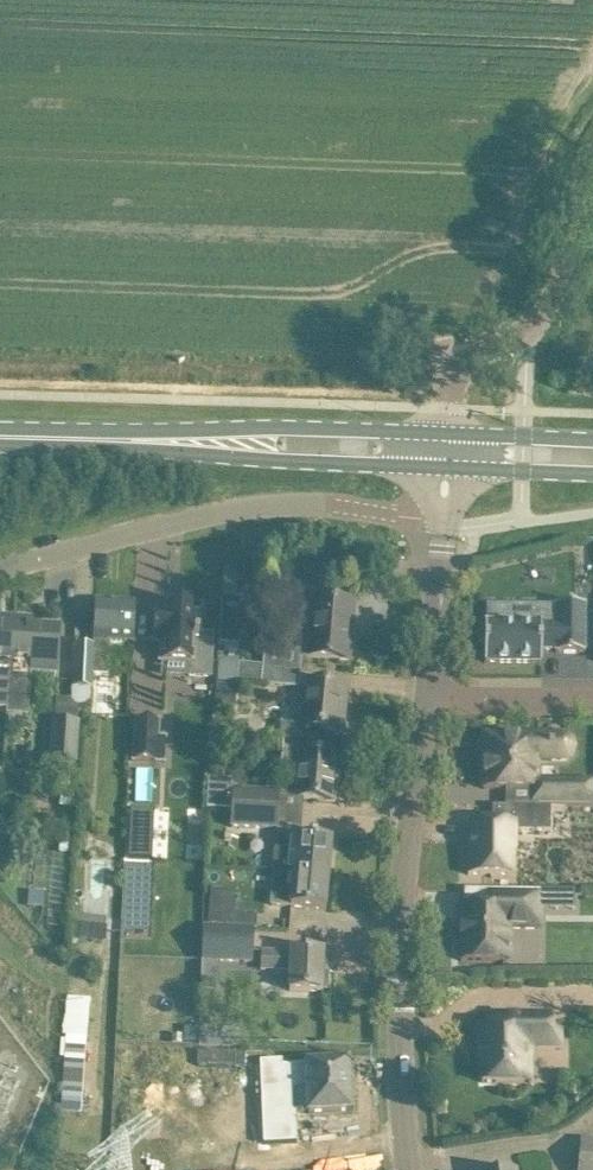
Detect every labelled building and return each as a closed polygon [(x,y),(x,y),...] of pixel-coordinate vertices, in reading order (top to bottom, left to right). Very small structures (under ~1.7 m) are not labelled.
[(252,599),(235,598),(222,597),(218,644),(239,646),(242,612),(251,613),(252,599)] [(352,627),(354,605),(313,602),(313,605),(309,648),(308,658),(325,660),(349,662),(351,640),(346,640),(347,626),(352,627)] [(74,647),(73,690),(93,691),(93,676),(108,676),(109,641),(120,642),(134,643),(135,605),(122,604),(95,603),(94,626),(93,641),(93,648),(74,647)] [(183,607),(167,606),(167,613),(154,612),(153,643),(161,644),(160,663),(189,664),(189,677),(210,677),(212,636),(199,636),(200,607),(196,607),(194,604),(185,603),(183,607)] [(584,654),(585,605),(556,605),(556,620),(512,619),(512,624),(485,624),(485,629),(480,629),(480,644),(485,644),(485,663),(541,664),(542,651),(556,651),(556,653),(584,654)] [(12,627),(7,710),(6,715),(28,717),(32,663),(57,664),(59,630),(55,630),(55,627),(35,625),(35,629),(12,627)] [(7,710),(12,627),(0,626),(0,710),(7,710)] [(301,657),(302,652),(264,648),(263,667),(300,670),(301,657)] [(298,689),(300,670),(263,667),(219,662),(215,706),(236,708),(238,684),(261,686),(298,689)] [(281,723),(279,738),(303,741),(304,729),(318,731),(342,733),(344,709),(339,709),(341,691),(346,691),(346,688),(323,685),(308,684),(304,725),(281,723)] [(158,739),(159,722),(135,721),(134,761),(164,763),(165,739),(158,739)] [(55,723),(52,761),(75,763),(78,725),(55,723)] [(214,736),(235,737),(235,733),(231,733),(232,725),(215,724),(214,736)] [(553,736),(483,736),(483,737),(485,737),(485,752),(483,752),(483,790),(535,790),(535,807),(592,808),(592,783),(537,783),(537,761),(553,761),(553,736)] [(244,742),(226,742),(226,757),(243,757),(244,742)] [(283,744),(281,773),(300,775),(297,799),(312,801),(335,803),(336,800),(331,799),(333,778),(338,778),(340,758),(304,754),(305,746),(283,744)] [(212,789),(211,809),(230,810),(278,813),(279,792),(242,790),(212,789)] [(468,850),(468,876),(512,876),(512,842),(515,842),(515,832),(550,832),(550,808),(492,807),(492,823),(472,823),(472,850),(468,850)] [(152,860),(154,812),(131,811),(129,858),(152,860)] [(278,829),(278,813),(230,811),(229,827),(278,829)] [(297,838),(277,836),(274,836),(271,871),(274,871),(328,876),(332,841),(297,838)] [(543,871),(543,839),(520,838),(519,871),(543,871)] [(545,838),(545,869),(575,870),(576,838),(545,838)] [(274,871),(271,906),(290,907),(302,909),(325,911),(328,876),(274,871)] [(235,893),(230,892),(210,890),(208,929),(233,930),(235,893)] [(28,891),(27,906),(43,908),(45,893),(28,891)] [(534,908),(534,891),(490,891),(490,907),(464,907),(461,907),(461,925),(461,938),(461,962),(508,962),(508,943),(508,938),(504,938),(504,929),(508,929),(540,929),(540,911),(540,908),(534,908)] [(252,966),(253,954),(254,930),(233,930),(208,929),(203,929),(202,964),(252,966)] [(260,952),(259,972),(272,972),(289,973),(289,992),(299,992),(322,993),(323,989),(328,989),(328,973),(323,973),(324,954),(300,953),(272,953),(260,952)] [(67,997),(60,1113),(80,1114),(87,999),(67,997)] [(532,1084),(533,1047),(551,1047),(551,1017),(496,1017),(496,1028),(475,1028),(475,1060),(482,1060),(482,1083),(532,1084)] [(201,1028),(200,1048),(237,1049),(238,1028),(201,1028)] [(266,1143),(264,1143),(264,1145),(297,1144),(297,1142),(294,1142),(293,1112),(308,1112),(309,1114),(350,1112),(348,1063),(282,1066),(284,1111),(265,1112),(266,1143)] [(582,1142),(580,1169),(592,1169),(592,1143),(582,1142)]
